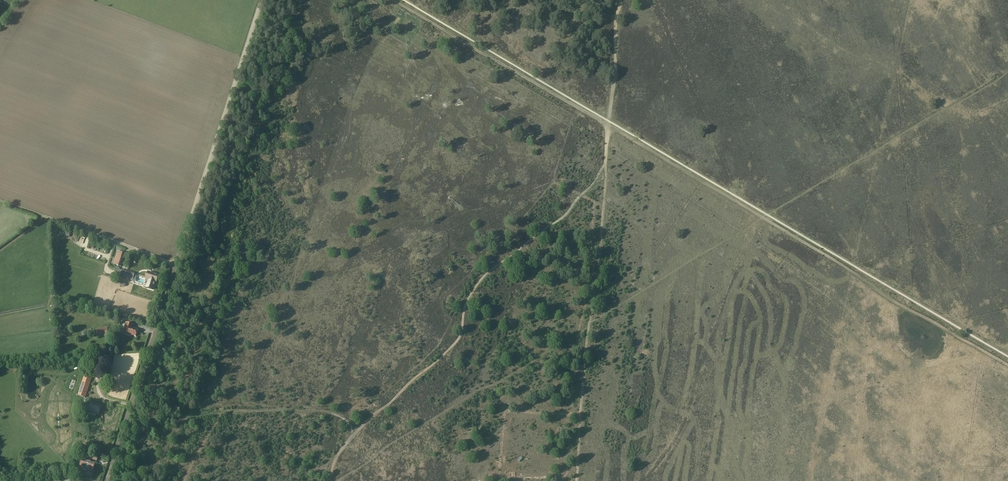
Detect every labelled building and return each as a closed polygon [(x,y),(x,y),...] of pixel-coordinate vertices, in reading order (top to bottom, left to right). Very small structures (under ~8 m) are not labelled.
[(115,260),(114,264),(120,266),(123,254),(118,252),(115,260)] [(118,268),(114,270),(116,274),(120,275),(120,277),(133,281),(134,275),(121,271),(120,271),(118,268)] [(148,272),(146,280),(149,280),(147,288),(153,289),(155,282),(156,282),(158,275),(148,272)] [(127,323),(123,334),(131,336),(131,335),(136,336),(138,329),(133,328),(134,325),(127,323)] [(97,328),(98,335),(98,336),(108,336),(108,327),(97,328)] [(85,372),(78,395),(86,398),(93,375),(85,372)] [(91,402),(89,410),(99,414),(101,405),(91,402)] [(82,460),(79,468),(87,471),(92,472),(93,469),(95,464),(92,463),(92,462),(92,460),(97,461),(98,458),(93,457),(88,455),(87,461),(82,460)]
